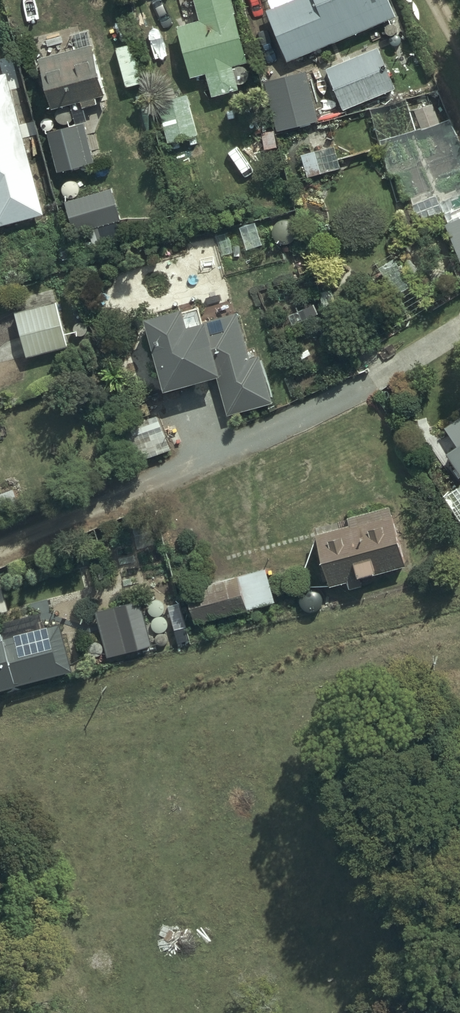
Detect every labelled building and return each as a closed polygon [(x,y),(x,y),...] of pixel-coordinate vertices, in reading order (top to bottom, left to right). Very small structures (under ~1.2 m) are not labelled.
[(233,0),(197,0),(202,22),(181,27),(193,77),(208,73),(214,96),(241,89),(235,65),(249,61),(233,0)] [(391,0),(270,0),(273,8),(267,10),(290,63),(398,15),(391,0)] [(38,66),(43,65),(53,109),(82,102),(84,108),(100,104),(98,96),(107,94),(95,44),(93,44),(89,24),(32,37),(38,66)] [(379,48),(327,69),(343,108),(395,87),(379,48)] [(321,67),(266,79),(278,131),(318,122),(309,82),(324,79),(321,67)] [(0,75),(0,225),(45,213),(28,150),(24,152),(21,141),(26,140),(8,73),(0,75)] [(199,133),(187,94),(157,103),(170,143),(172,143),(174,150),(183,147),(181,141),(189,138),(192,146),(199,143),(196,135),(199,133)] [(439,102),(416,111),(423,130),(446,121),(439,102)] [(86,123),(49,132),(59,172),(96,162),(86,123)] [(336,146),(303,154),(308,176),(341,167),(336,146)] [(112,189),(66,202),(76,234),(89,230),(93,245),(122,236),(118,221),(122,220),(112,189)] [(441,202),(450,224),(447,225),(459,254),(459,194),(441,202)] [(276,238),(276,239),(279,242),(280,243),(281,243),(282,244),(283,244),(284,245),(285,245),(286,245),(287,245),(288,245),(289,245),(290,245),(291,244),(292,244),(293,243),(294,243),(294,242),(295,242),(296,241),(297,240),(297,239),(298,238),(298,237),(299,236),(299,235),(299,234),(299,233),(299,232),(299,231),(299,230),(298,229),(298,228),(297,227),(297,226),(296,225),(296,224),(295,224),(294,223),(293,222),(292,222),(291,221),(290,221),(289,221),(288,221),(287,221),(286,221),(285,221),(284,221),(283,221),(282,222),(281,222),(280,223),(279,223),(278,224),(278,225),(277,226),(276,227),(276,228),(275,229),(275,230),(275,231),(275,232),(275,233),(275,234),(275,235),(275,236),(275,237),(276,238)] [(57,302),(16,314),(28,357),(69,346),(57,302)] [(186,308),(148,319),(168,391),(218,377),(228,416),(275,403),(262,356),(250,360),(238,314),(206,323),(201,307),(186,311),(186,308)] [(445,429),(458,448),(447,456),(459,474),(459,418),(445,429)] [(445,496),(459,517),(459,486),(445,496)] [(408,565),(390,506),(351,517),(353,524),(317,535),(332,586),(348,582),(350,590),(365,585),(362,578),(408,565)] [(267,568),(202,586),(210,621),(277,603),(267,568)] [(4,586),(0,588),(0,614),(11,610),(4,586)] [(155,644),(141,599),(96,612),(108,657),(155,644)] [(60,623),(43,627),(39,611),(0,623),(2,631),(0,631),(0,691),(74,670),(60,623)]
